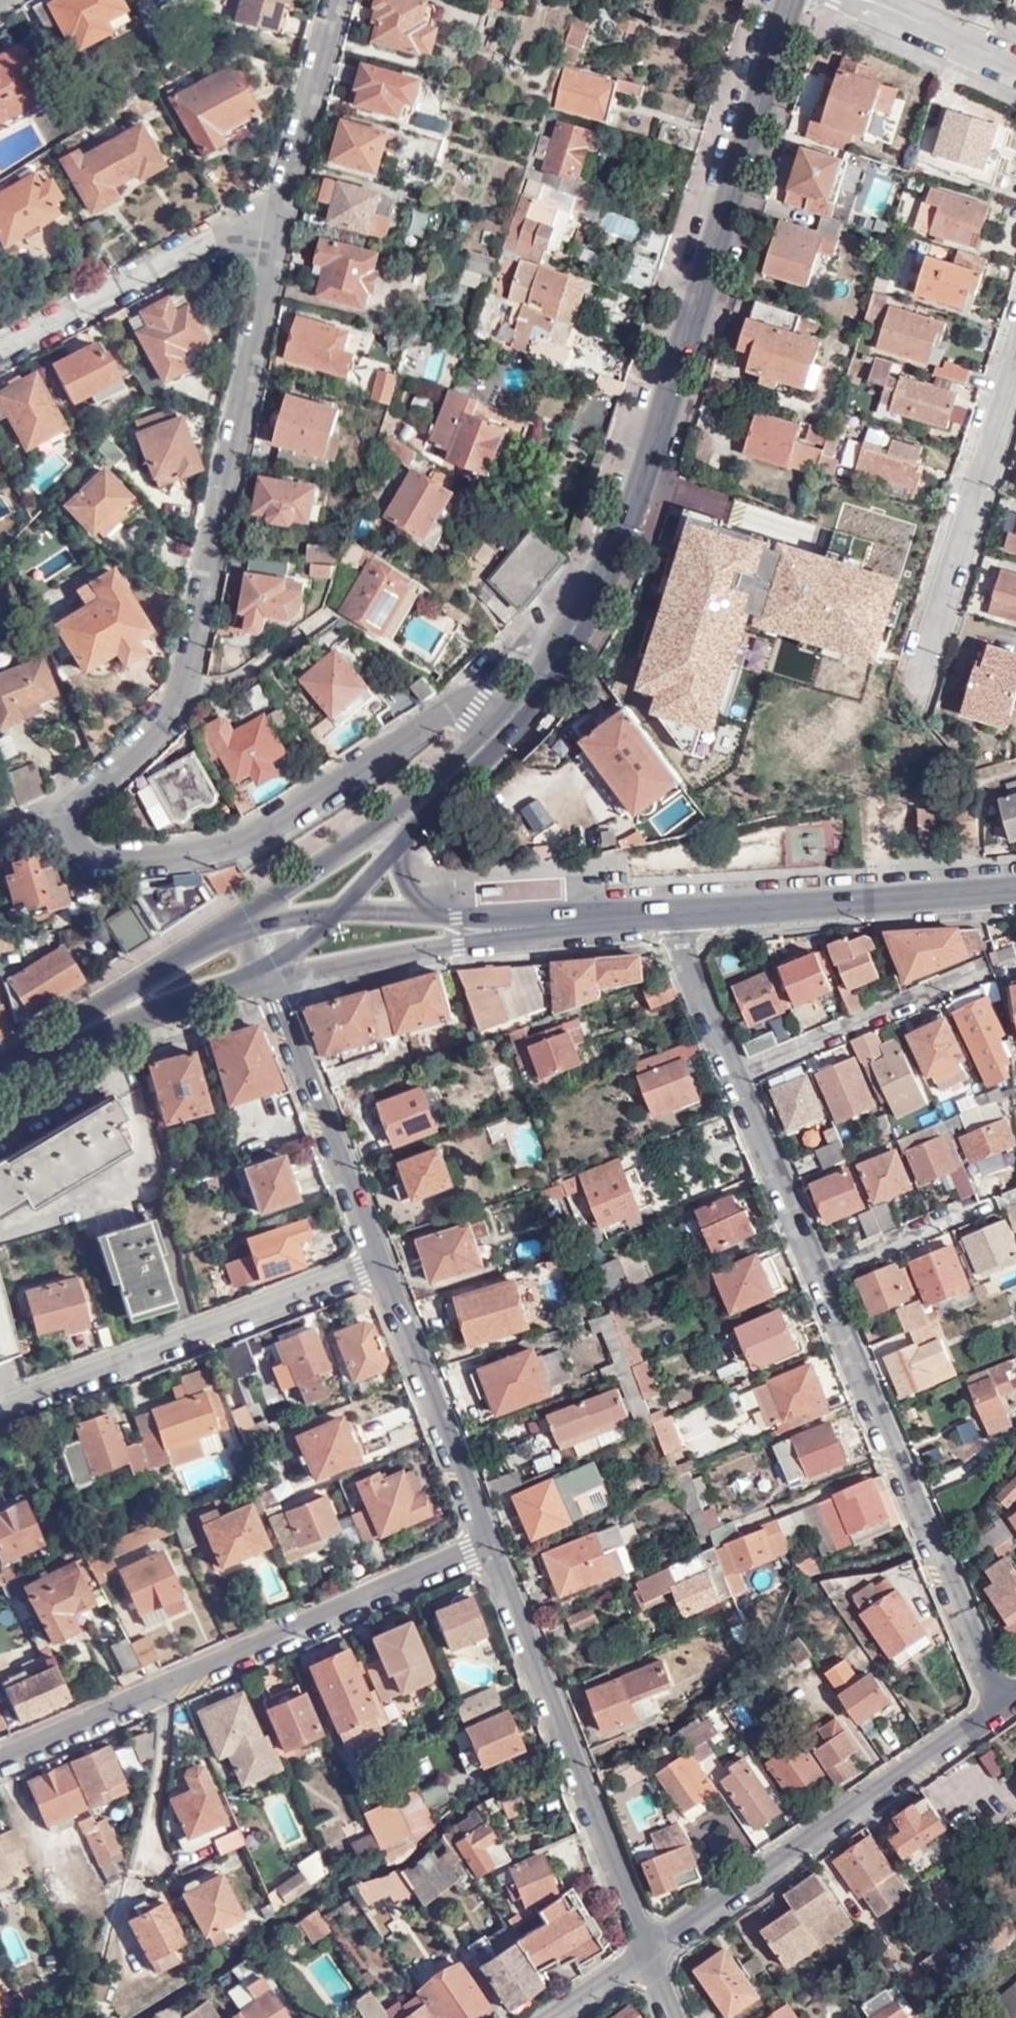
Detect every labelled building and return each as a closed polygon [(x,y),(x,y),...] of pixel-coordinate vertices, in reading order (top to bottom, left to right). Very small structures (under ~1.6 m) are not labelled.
[(48,1),(47,0),(37,0),(32,3),(44,26),(59,20),(67,35),(72,34),(77,43),(107,27),(104,22),(126,10),(120,0),(49,0),(48,1)] [(281,0),(239,0),(234,20),(273,30),(281,1),(281,0)] [(376,20),(381,20),(376,40),(420,51),(422,47),(434,50),(438,30),(431,28),(432,25),(437,26),(440,12),(436,11),(437,5),(427,3),(427,0),(381,0),(376,20)] [(273,30),(283,33),(291,3),(281,1),(273,30)] [(567,51),(564,59),(577,61),(580,49),(583,48),(589,29),(572,23),(564,49),(567,51)] [(26,106),(46,96),(19,45),(0,55),(0,119),(3,118),(26,106)] [(836,85),(831,103),(825,119),(812,115),(807,135),(851,147),(857,132),(866,135),(874,108),(893,114),(900,89),(872,79),(876,66),(846,56),(836,85)] [(415,104),(420,81),(364,66),(357,89),(361,90),(358,105),(399,116),(402,101),(415,104)] [(258,115),(233,69),(170,102),(198,156),(222,144),(219,135),(258,115)] [(605,122),(614,89),(615,85),(564,71),(554,107),(605,122)] [(638,96),(642,85),(617,78),(615,85),(614,89),(638,96)] [(822,101),(831,103),(836,85),(829,82),(822,101)] [(985,165),(999,120),(951,105),(937,151),(985,165)] [(31,115),(26,106),(3,118),(8,126),(31,115)] [(416,115),(413,126),(437,132),(440,121),(416,115)] [(655,142),(696,154),(702,132),(663,120),(655,142)] [(122,131),(115,121),(94,133),(97,138),(106,134),(108,139),(122,131)] [(376,171),(386,133),(342,121),(332,160),(376,171)] [(574,196),(580,199),(585,181),(574,179),(583,149),(595,152),(599,137),(558,123),(552,141),(538,137),(532,154),(548,159),(539,184),(574,196)] [(164,166),(141,127),(81,161),(77,153),(62,162),(91,213),(115,201),(109,189),(137,173),(141,179),(164,166)] [(803,148),(784,202),(830,216),(834,203),(828,200),(842,159),(803,148)] [(45,165),(0,191),(0,235),(4,242),(24,231),(27,237),(41,229),(38,223),(58,211),(52,200),(62,194),(45,165)] [(997,167),(993,179),(1015,187),(1015,173),(997,167)] [(382,235),(386,217),(374,213),(379,194),(328,180),(323,200),(335,204),(331,222),(382,235)] [(504,249),(536,261),(541,245),(554,209),(567,213),(574,196),(539,184),(532,181),(529,189),(540,193),(537,202),(522,197),(504,249)] [(977,246),(990,206),(932,188),(918,228),(977,246)] [(554,209),(541,245),(554,249),(567,213),(554,209)] [(816,232),(838,239),(842,222),(821,216),(816,232)] [(779,221),(764,272),(807,285),(817,250),(833,255),(838,239),(816,232),(779,221)] [(638,246),(664,255),(671,233),(644,223),(638,246)] [(373,272),(378,255),(323,240),(315,272),(325,275),(321,294),(364,305),(367,295),(373,296),(379,274),(373,272)] [(987,260),(959,250),(954,265),(927,256),(916,292),(965,307),(969,293),(976,295),(987,260)] [(622,284),(652,293),(662,262),(633,254),(622,284)] [(520,260),(507,301),(521,307),(553,318),(574,325),(585,290),(581,289),(585,279),(564,271),(563,276),(520,260)] [(886,293),(873,288),(866,313),(879,316),(886,293)] [(201,338),(184,307),(173,313),(164,299),(139,312),(147,326),(134,333),(160,380),(181,370),(184,374),(195,364),(197,357),(198,349),(195,340),(201,338)] [(819,319),(756,301),(741,350),(754,353),(748,375),(765,381),(768,375),(807,387),(820,342),(793,334),(795,328),(806,332),(807,327),(816,330),(819,319)] [(940,341),(946,322),(890,305),(877,346),(927,360),(934,339),(940,341)] [(553,318),(521,307),(508,346),(530,353),(535,338),(546,341),(553,318)] [(343,352),(348,332),(300,318),(293,324),(289,334),(294,342),(290,358),(349,374),(353,355),(343,352)] [(540,357),(546,341),(535,338),(530,353),(540,357)] [(120,390),(96,342),(49,367),(69,404),(81,398),(88,407),(120,390)] [(603,363),(628,371),(633,354),(608,346),(603,363)] [(754,353),(741,350),(734,370),(748,375),(754,353)] [(946,426),(956,393),(900,375),(899,379),(887,375),(892,361),(876,356),(868,379),(884,384),(879,402),(890,405),(889,409),(946,426)] [(945,376),(965,383),(969,368),(950,362),(945,376)] [(389,404),(398,376),(383,373),(374,400),(389,404)] [(59,429),(32,375),(0,391),(0,417),(6,415),(22,448),(59,429)] [(486,495),(498,503),(500,496),(510,498),(538,424),(454,389),(432,445),(452,452),(445,470),(486,495)] [(282,444),(277,463),(289,465),(330,473),(333,457),(327,456),(339,411),(289,397),(286,408),(278,410),(274,416),(272,421),(275,427),(280,431),(277,443),(282,444)] [(138,436),(178,421),(173,410),(134,425),(138,436)] [(745,450),(816,472),(817,465),(824,447),(795,438),(797,429),(799,424),(757,411),(745,450)] [(801,417),(799,424),(797,429),(807,433),(811,420),(801,417)] [(831,426),(811,420),(807,433),(806,438),(825,443),(829,430),(831,426)] [(179,421),(178,421),(138,436),(154,476),(177,468),(180,476),(198,469),(179,421)] [(817,465),(833,470),(838,453),(832,450),(837,433),(829,430),(825,443),(824,447),(817,465)] [(408,462),(415,451),(385,433),(378,444),(408,462)] [(68,446),(78,441),(74,434),(64,440),(68,446)] [(917,463),(922,448),(894,439),(889,454),(880,451),(881,447),(865,442),(857,469),(917,488),(924,464),(917,463)] [(387,516),(436,545),(463,501),(438,486),(443,477),(434,471),(428,480),(423,476),(428,468),(422,465),(416,473),(414,471),(387,516)] [(117,511),(127,499),(103,473),(65,508),(90,534),(95,531),(101,537),(122,517),(117,511)] [(321,517),(323,502),(313,500),(315,486),(294,483),(294,475),(274,473),(274,479),(264,478),(258,510),(274,512),(273,515),(275,519),(289,521),(294,519),(296,515),(310,518),(310,515),(321,517)] [(660,693),(654,713),(716,730),(736,661),(812,682),(822,644),(880,660),(918,525),(885,516),(887,510),(871,506),(870,509),(843,502),(827,560),(688,521),(641,688),(660,693)] [(473,591),(507,624),(521,608),(564,557),(531,529),(492,577),(487,574),(473,591)] [(1015,535),(1007,533),(1003,548),(1015,552),(1015,534),(1015,535)] [(391,640),(423,586),(349,536),(341,560),(350,564),(353,558),(359,561),(363,553),(372,559),(343,610),(391,640)] [(312,563),(336,564),(337,544),(309,542),(306,562),(312,563)] [(291,561),(252,559),(242,611),(248,612),(247,628),(250,631),(262,631),(265,630),(267,614),(293,618),(304,607),(308,576),(289,574),(291,561)] [(311,574),(331,576),(336,564),(312,563),(311,574)] [(131,640),(148,631),(111,570),(77,590),(86,606),(55,626),(83,670),(114,651),(122,663),(139,653),(131,640)] [(999,609),(1015,613),(1015,574),(1000,570),(990,606),(999,609)] [(999,609),(996,616),(1015,622),(1015,613),(999,609)] [(1015,687),(1015,654),(986,646),(982,656),(979,655),(960,715),(1004,728),(1015,687)] [(335,715),(368,687),(335,650),(302,679),(335,715)] [(40,658),(0,673),(0,727),(20,719),(19,718),(50,704),(47,696),(54,694),(40,658)] [(412,686),(425,700),(436,691),(423,676),(412,686)] [(386,692),(406,714),(416,707),(421,703),(401,680),(386,692)] [(272,700),(261,684),(228,703),(239,720),(272,700)] [(375,695),(368,687),(335,715),(342,724),(375,695)] [(654,801),(679,783),(626,711),(583,743),(636,815),(639,812),(646,813),(650,812),(655,805),(654,801)] [(276,713),(266,719),(273,732),(283,725),(276,713)] [(254,772),(263,786),(279,776),(270,762),(285,753),(273,732),(266,719),(264,717),(235,736),(226,722),(222,720),(209,728),(239,781),(254,772)] [(1,762),(16,756),(8,736),(0,739),(0,759),(1,762)] [(218,793),(193,752),(151,778),(176,819),(218,793)] [(8,780),(15,800),(44,789),(36,759),(5,772),(8,780)] [(1004,781),(1007,795),(999,796),(1009,837),(1015,835),(1015,778),(1004,781)] [(229,793),(243,817),(248,814),(256,810),(241,785),(229,793)] [(15,800),(17,805),(24,803),(45,793),(44,789),(15,800)] [(974,830),(973,801),(915,803),(917,833),(974,830)] [(637,832),(621,841),(628,855),(644,846),(637,832)] [(5,875),(13,904),(15,908),(17,910),(22,913),(25,913),(34,911),(34,913),(46,910),(45,907),(65,901),(59,882),(51,885),(45,864),(37,866),(34,855),(32,856),(30,848),(9,854),(11,862),(14,873),(5,875)] [(11,862),(9,854),(0,856),(0,864),(11,862)] [(205,872),(218,893),(244,874),(237,863),(214,870),(205,872)] [(213,896),(203,881),(163,885),(162,879),(153,880),(154,887),(133,889),(159,931),(213,896)] [(149,938),(128,903),(102,919),(123,953),(149,938)] [(979,926),(890,933),(909,980),(986,950),(979,926)] [(839,984),(850,1015),(869,1007),(859,984),(879,975),(870,951),(876,949),(871,936),(864,933),(851,939),(849,933),(829,941),(845,981),(839,984)] [(14,934),(0,936),(0,948),(18,944),(14,934)] [(13,1022),(80,980),(60,945),(1,982),(13,1022)] [(786,966),(783,958),(776,961),(790,991),(794,989),(800,1003),(835,988),(819,952),(786,966)] [(655,955),(557,962),(559,1013),(602,997),(602,985),(643,980),(643,974),(654,973),(653,969),(668,965),(655,955)] [(537,963),(460,969),(482,1030),(551,1009),(537,963)] [(759,1021),(792,1008),(776,969),(738,986),(746,1005),(750,1002),(759,1021)] [(456,1018),(442,972),(314,1008),(308,1018),(310,1025),(318,1023),(328,1052),(456,1018)] [(681,996),(672,976),(645,987),(653,1007),(681,996)] [(990,1087),(1009,1078),(1004,1066),(1013,1061),(1000,1035),(1005,1032),(988,998),(956,1013),(990,1087)] [(942,1013),(921,1021),(922,1024),(909,1030),(929,1076),(963,1060),(942,1013)] [(526,1025),(512,1030),(521,1055),(534,1051),(542,1071),(537,1073),(539,1080),(582,1064),(575,1045),(590,1038),(581,1015),(529,1035),(526,1025)] [(257,1024),(211,1038),(229,1102),(279,1084),(257,1024)] [(882,1043),(877,1030),(852,1040),(860,1060),(870,1057),(897,1116),(926,1102),(897,1037),(882,1043)] [(751,1057),(779,1046),(772,1032),(745,1043),(751,1057)] [(699,1039),(634,1065),(652,1112),(673,1104),(671,1102),(696,1092),(684,1060),(705,1052),(699,1039)] [(190,1056),(188,1051),(151,1062),(166,1124),(211,1112),(195,1055),(190,1056)] [(875,1107),(854,1057),(818,1071),(840,1122),(875,1107)] [(822,1113),(807,1076),(775,1089),(790,1126),(822,1113)] [(1001,1088),(986,1094),(991,1103),(1004,1098),(1001,1088)] [(437,1130),(421,1090),(381,1104),(396,1145),(437,1130)] [(1004,1098),(991,1103),(956,1115),(942,1121),(948,1133),(957,1129),(972,1161),(1015,1143),(1015,1138),(1011,1126),(1015,1124),(1015,1094),(1004,1098)] [(991,1103),(986,1094),(952,1106),(956,1115),(991,1103)] [(0,1167),(0,1209),(20,1197),(26,1205),(124,1144),(113,1126),(125,1118),(114,1100),(0,1167)] [(878,1128),(889,1123),(884,1111),(872,1116),(878,1128)] [(948,1133),(942,1121),(934,1124),(935,1131),(926,1133),(931,1142),(907,1152),(921,1182),(951,1169),(962,1165),(948,1133)] [(842,1140),(836,1126),(823,1131),(830,1146),(842,1140)] [(887,1144),(897,1140),(892,1129),(882,1133),(887,1144)] [(830,1146),(816,1151),(824,1170),(850,1159),(842,1140),(830,1146)] [(443,1149),(407,1160),(408,1167),(401,1168),(406,1182),(397,1186),(403,1203),(417,1198),(418,1199),(457,1186),(443,1149)] [(909,1187),(892,1151),(858,1164),(873,1201),(909,1187)] [(295,1193),(282,1153),(244,1166),(259,1210),(297,1197),(295,1193)] [(639,1211),(617,1160),(582,1174),(603,1225),(639,1211)] [(970,1182),(962,1165),(951,1169),(959,1187),(970,1182)] [(829,1181),(815,1186),(818,1193),(814,1196),(821,1213),(826,1211),(830,1222),(864,1208),(848,1172),(846,1173),(843,1168),(827,1175),(829,1181)] [(562,1181),(567,1194),(583,1188),(578,1175),(562,1181)] [(297,1197),(301,1207),(331,1195),(325,1181),(295,1193),(297,1197)] [(562,1181),(550,1186),(555,1199),(567,1194),(562,1181)] [(976,1194),(970,1182),(959,1187),(957,1188),(962,1200),(976,1194)] [(998,1198),(1002,1210),(1012,1207),(1015,1205),(1015,1190),(998,1198)] [(740,1211),(733,1194),(697,1210),(714,1250),(757,1231),(746,1209),(740,1211)] [(883,1234),(897,1227),(886,1203),(872,1209),(873,1211),(883,1234)] [(869,1239),(883,1234),(873,1211),(860,1216),(869,1239)] [(239,1259),(247,1282),(302,1264),(294,1239),(308,1234),(303,1219),(246,1238),(252,1254),(239,1259)] [(150,1220),(104,1234),(128,1316),(175,1301),(150,1220)] [(1006,1221),(962,1237),(979,1274),(1015,1260),(1015,1248),(1006,1221)] [(431,1282),(484,1265),(474,1234),(479,1232),(477,1222),(418,1240),(423,1257),(409,1262),(412,1269),(425,1265),(431,1282)] [(598,1224),(580,1231),(584,1241),(586,1247),(605,1239),(598,1224)] [(574,1251),(586,1247),(584,1241),(572,1245),(574,1251)] [(970,1287),(954,1246),(911,1263),(929,1304),(970,1287)] [(574,1251),(572,1252),(574,1260),(590,1255),(586,1247),(574,1251)] [(784,1287),(767,1250),(716,1272),(723,1289),(719,1291),(722,1297),(725,1294),(732,1310),(784,1287)] [(630,1284),(617,1257),(595,1266),(607,1294),(630,1284)] [(225,1264),(233,1287),(247,1282),(239,1259),(225,1264)] [(23,1354),(0,1266),(0,1363),(23,1354)] [(908,1300),(895,1266),(859,1280),(872,1314),(908,1300)] [(76,1277),(25,1289),(36,1330),(61,1325),(63,1330),(88,1324),(76,1277)] [(982,1300),(1001,1293),(995,1277),(976,1284),(982,1300)] [(527,1324),(513,1279),(455,1297),(470,1343),(527,1324)] [(926,1316),(920,1301),(910,1304),(911,1307),(898,1312),(906,1332),(912,1329),(928,1323),(926,1316)] [(644,1359),(623,1305),(609,1310),(629,1360),(631,1365),(644,1359)] [(794,1338),(782,1309),(729,1331),(738,1353),(748,1348),(755,1364),(780,1353),(783,1357),(799,1349),(803,1345),(800,1336),(794,1338)] [(938,1319),(944,1316),(942,1309),(926,1316),(928,1323),(938,1319)] [(602,1327),(616,1363),(602,1368),(607,1380),(620,1375),(633,1370),(631,1365),(629,1360),(609,1310),(588,1317),(593,1331),(602,1327)] [(946,1338),(938,1319),(928,1323),(912,1329),(918,1344),(920,1349),(942,1339),(946,1338)] [(372,1325),(363,1321),(334,1332),(353,1378),(379,1368),(385,1358),(372,1325)] [(305,1403),(324,1394),(317,1373),(330,1368),(314,1333),(295,1340),(292,1335),(280,1340),(305,1403)] [(951,1361),(942,1339),(920,1349),(929,1370),(951,1361)] [(920,1349),(918,1344),(887,1355),(904,1399),(936,1385),(929,1370),(920,1349)] [(471,1372),(480,1396),(489,1393),(497,1414),(549,1394),(545,1382),(550,1380),(552,1386),(571,1378),(560,1349),(537,1358),(533,1349),(471,1372)] [(657,1395),(644,1359),(631,1365),(633,1370),(640,1391),(644,1401),(657,1395)] [(740,1369),(737,1361),(716,1368),(721,1377),(740,1369)] [(929,1370),(936,1385),(957,1377),(951,1361),(929,1370)] [(1012,1361),(970,1378),(992,1434),(1012,1425),(1007,1415),(1012,1412),(1005,1395),(1014,1392),(1006,1373),(1015,1369),(1012,1361)] [(825,1413),(831,1410),(812,1364),(757,1387),(772,1424),(787,1418),(791,1427),(803,1422),(825,1413)] [(190,1397),(205,1392),(210,1408),(220,1404),(208,1367),(183,1375),(190,1397)] [(1014,1392),(1015,1391),(1015,1370),(1015,1369),(1006,1373),(1014,1392)] [(633,1370),(620,1375),(628,1395),(640,1391),(633,1370)] [(619,1387),(583,1401),(593,1426),(629,1412),(619,1387)] [(648,1412),(644,1401),(640,1391),(628,1395),(637,1420),(649,1415),(648,1412)] [(171,1466),(204,1455),(197,1436),(228,1426),(220,1404),(210,1408),(205,1392),(190,1397),(152,1410),(159,1431),(161,1436),(142,1441),(150,1468),(169,1461),(171,1466)] [(583,1401),(548,1415),(557,1440),(593,1426),(583,1401)] [(662,1407),(648,1412),(649,1415),(651,1420),(665,1414),(662,1407)] [(715,1407),(687,1409),(690,1447),(718,1445),(715,1407)] [(141,1437),(159,1431),(152,1410),(135,1415),(141,1437)] [(629,1412),(593,1426),(596,1433),(632,1420),(629,1412)] [(683,1448),(669,1413),(665,1414),(651,1420),(652,1422),(664,1455),(683,1448)] [(847,1460),(825,1413),(803,1422),(807,1431),(773,1446),(790,1480),(808,1472),(809,1475),(847,1460)] [(150,1468),(142,1441),(126,1448),(120,1433),(116,1433),(110,1414),(77,1423),(82,1440),(62,1446),(77,1487),(97,1481),(94,1474),(130,1463),(132,1473),(150,1468)] [(315,1478),(358,1459),(341,1417),(297,1435),(315,1478)] [(265,1421),(240,1432),(244,1445),(270,1434),(265,1421)] [(956,1428),(963,1444),(978,1438),(971,1421),(956,1428)] [(596,1433),(593,1426),(557,1440),(560,1447),(596,1433)] [(239,1447),(243,1458),(275,1444),(270,1434),(244,1445),(239,1447)] [(533,1537),(581,1516),(571,1496),(604,1481),(594,1459),(515,1495),(533,1537)] [(692,1459),(669,1469),(671,1477),(688,1470),(695,1467),(692,1459)] [(402,1472),(412,1495),(422,1491),(412,1467),(402,1472)] [(517,1467),(511,1470),(518,1483),(522,1481),(517,1467)] [(355,1513),(366,1541),(431,1514),(422,1491),(412,1495),(402,1472),(382,1480),(379,1472),(358,1481),(369,1507),(355,1513)] [(902,1520),(882,1473),(872,1477),(888,1514),(892,1524),(902,1520)] [(703,1475),(691,1479),(696,1493),(708,1488),(703,1475)] [(888,1514),(872,1477),(824,1497),(844,1545),(856,1540),(853,1530),(888,1514)] [(1011,1481),(999,1499),(1007,1508),(1015,1497),(1015,1479),(1011,1481)] [(268,1517),(286,1561),(305,1553),(302,1544),(340,1529),(337,1520),(326,1493),(268,1517)] [(0,1514),(0,1555),(5,1567),(12,1564),(11,1558),(44,1544),(28,1502),(0,1514)] [(220,1566),(267,1545),(249,1502),(217,1515),(200,1523),(220,1566)] [(200,1523),(217,1515),(214,1507),(197,1514),(200,1523)] [(179,1527),(188,1548),(200,1543),(187,1511),(174,1516),(179,1527)] [(302,1544),(305,1553),(323,1546),(325,1549),(343,1542),(345,1547),(364,1539),(353,1513),(337,1520),(340,1529),(302,1544)] [(853,1530),(856,1540),(892,1524),(888,1514),(853,1530)] [(783,1539),(798,1534),(793,1515),(778,1520),(783,1539)] [(113,1553),(179,1527),(174,1516),(165,1519),(109,1541),(113,1553)] [(709,1531),(715,1547),(725,1577),(734,1573),(737,1578),(742,1575),(741,1571),(776,1558),(765,1528),(733,1539),(732,1536),(741,1532),(736,1519),(709,1531)] [(626,1543),(619,1524),(537,1556),(553,1600),(623,1572),(614,1548),(626,1543)] [(1012,1549),(996,1526),(971,1543),(982,1558),(995,1549),(1000,1558),(1012,1549)] [(86,1550),(98,1573),(115,1565),(105,1542),(86,1550)] [(84,1546),(68,1553),(44,1565),(48,1573),(24,1584),(53,1643),(81,1630),(73,1613),(97,1600),(94,1592),(105,1587),(98,1573),(86,1550),(84,1546)] [(715,1547),(637,1581),(640,1588),(644,1601),(661,1593),(672,1589),(685,1617),(721,1600),(721,1599),(731,1594),(725,1577),(715,1547)] [(120,1569),(145,1626),(186,1609),(161,1551),(120,1569)] [(806,1554),(797,1558),(802,1570),(811,1565),(806,1554)] [(1008,1558),(989,1571),(996,1584),(987,1590),(1010,1624),(1007,1627),(1015,1639),(1015,1571),(1008,1558)] [(744,1576),(749,1592),(774,1586),(770,1569),(744,1576)] [(926,1630),(921,1623),(888,1576),(856,1597),(865,1610),(863,1611),(892,1653),(926,1630)] [(644,1601),(640,1588),(634,1590),(641,1608),(665,1598),(661,1593),(644,1601)] [(431,1609),(448,1650),(487,1634),(470,1593),(431,1609)] [(599,1619),(592,1606),(569,1616),(574,1630),(599,1619)] [(932,1615),(921,1623),(926,1630),(933,1640),(944,1632),(932,1615)] [(383,1658),(365,1667),(376,1692),(380,1702),(393,1696),(395,1690),(397,1690),(400,1693),(426,1682),(431,1674),(409,1622),(372,1637),(383,1658)] [(933,1640),(926,1630),(892,1653),(900,1663),(933,1640)] [(132,1642),(143,1667),(159,1659),(148,1635),(132,1642)] [(813,1655),(800,1636),(786,1646),(799,1664),(813,1655)] [(125,1675),(143,1667),(132,1642),(115,1650),(125,1675)] [(380,1702),(376,1692),(367,1695),(358,1675),(362,1673),(352,1650),(311,1668),(347,1754),(385,1738),(376,1714),(384,1710),(380,1702)] [(57,1664),(52,1654),(44,1659),(47,1668),(11,1685),(6,1678),(0,1681),(0,1683),(17,1721),(68,1698),(53,1666),(57,1664)] [(619,1678),(594,1688),(596,1693),(591,1695),(604,1729),(609,1728),(610,1731),(645,1718),(639,1700),(676,1685),(667,1660),(619,1678)] [(615,1667),(590,1678),(594,1688),(619,1678),(615,1667)] [(834,1684),(857,1717),(876,1705),(879,1708),(891,1700),(873,1675),(863,1681),(860,1677),(856,1680),(859,1685),(855,1688),(847,1676),(834,1684)] [(494,1688),(456,1704),(462,1717),(500,1702),(494,1688)] [(322,1737),(304,1693),(266,1709),(285,1753),(322,1737)] [(284,1766),(270,1734),(261,1737),(243,1695),(200,1713),(219,1756),(229,1752),(243,1785),(284,1766)] [(749,1703),(734,1712),(746,1732),(760,1723),(749,1703)] [(511,1725),(506,1711),(466,1726),(482,1767),(525,1750),(528,1743),(521,1726),(515,1723),(511,1725)] [(709,1717),(681,1735),(692,1751),(698,1760),(713,1751),(707,1741),(720,1732),(709,1717)] [(815,1750),(839,1783),(857,1770),(847,1756),(859,1748),(838,1718),(821,1731),(828,1740),(815,1750)] [(141,1762),(153,1756),(154,1750),(147,1733),(132,1740),(141,1762)] [(823,1773),(799,1740),(768,1764),(791,1796),(823,1773)] [(125,1781),(109,1746),(73,1763),(94,1809),(111,1800),(108,1790),(125,1781)] [(658,1774),(690,1821),(715,1804),(710,1795),(718,1790),(698,1760),(692,1751),(658,1774)] [(743,1757),(731,1766),(735,1772),(724,1779),(757,1828),(780,1812),(743,1757)] [(179,1851),(207,1839),(206,1836),(213,1833),(210,1825),(225,1818),(204,1766),(195,1764),(186,1769),(183,1776),(189,1789),(169,1798),(184,1834),(175,1838),(179,1851)] [(71,1815),(85,1807),(68,1767),(31,1783),(51,1831),(59,1833),(71,1826),(74,1821),(71,1815)] [(444,1782),(418,1791),(425,1806),(449,1797),(444,1782)] [(417,1789),(363,1812),(379,1849),(409,1835),(414,1843),(434,1826),(425,1806),(418,1791),(417,1789)] [(922,1877),(962,1849),(927,1797),(892,1823),(900,1835),(895,1839),(922,1877)] [(481,1818),(474,1808),(465,1816),(468,1818),(458,1826),(466,1836),(454,1843),(472,1871),(508,1858),(493,1834),(491,1835),(480,1820),(481,1818)] [(95,1824),(92,1817),(73,1826),(77,1837),(85,1835),(99,1867),(112,1862),(110,1856),(95,1824)] [(107,1819),(95,1824),(110,1856),(121,1850),(107,1819)] [(697,1866),(707,1862),(680,1824),(653,1835),(661,1856),(646,1862),(658,1896),(701,1879),(697,1866)] [(215,1838),(222,1854),(247,1844),(240,1827),(215,1838)] [(8,1874),(11,1873),(31,1864),(15,1829),(0,1836),(0,1878),(8,1874)] [(467,1874),(443,1837),(401,1870),(407,1878),(416,1892),(424,1904),(467,1874)] [(836,1861),(860,1897),(864,1894),(879,1916),(908,1896),(869,1839),(836,1861)] [(541,1855),(510,1866),(515,1881),(509,1883),(515,1898),(521,1897),(525,1905),(555,1893),(541,1855)] [(788,1913),(812,1949),(854,1921),(819,1871),(786,1895),(794,1909),(788,1913)] [(0,1878),(0,1888),(15,1881),(11,1873),(8,1874),(0,1878)] [(174,1897),(186,1922),(194,1918),(203,1935),(209,1933),(213,1943),(228,1936),(223,1926),(242,1915),(221,1873),(174,1897)] [(272,1902),(277,1912),(309,1889),(303,1876),(268,1892),(272,1902)] [(416,1892),(407,1878),(386,1891),(397,1905),(416,1892)] [(591,1915),(573,1887),(537,1911),(544,1921),(514,1942),(541,1980),(574,1957),(580,1966),(607,1947),(612,1940),(594,1912),(591,1915)] [(187,1943),(165,1901),(130,1919),(156,1974),(179,1963),(173,1951),(187,1943)] [(260,1907),(266,1921),(277,1912),(272,1902),(260,1907)] [(310,1940),(327,1928),(311,1905),(287,1926),(295,1938),(304,1932),(310,1940)] [(787,1967),(812,1949),(788,1913),(763,1930),(787,1967)] [(543,1984),(541,1980),(514,1942),(506,1931),(504,1928),(489,1937),(499,1951),(478,1966),(501,2000),(519,1987),(526,1997),(543,1984)] [(760,1996),(727,1951),(699,1971),(731,2017),(760,1996)] [(239,2010),(245,2017),(290,2017),(258,1971),(264,1966),(255,1952),(243,1958),(249,1966),(241,1972),(243,1975),(239,1978),(253,2000),(239,2010)] [(928,1967),(934,1977),(957,1961),(950,1952),(928,1967)] [(440,2017),(477,2017),(490,2009),(460,1965),(421,1991),(422,1993),(440,2017)] [(973,2017),(1015,2017),(1015,1981),(973,2017)] [(904,2017),(922,2017),(897,1983),(888,1990),(886,1989),(864,2004),(873,2017),(902,2017),(903,2017),(904,2017)] [(508,2009),(526,1997),(519,1987),(501,2000),(508,2009)] [(373,1993),(355,2005),(364,2017),(390,2017),(373,1993)] [(422,1993),(405,2004),(402,2000),(388,2010),(393,2017),(440,2017),(422,1993)] [(182,2017),(183,2017),(219,2017),(208,2001),(182,2017)] [(156,2017),(174,2017),(180,2014),(172,2002),(153,2014),(156,2017)] [(788,2002),(775,2011),(777,2013),(770,2017),(798,2017),(788,2002)] [(629,2008),(614,2017),(637,2017),(629,2008)]
